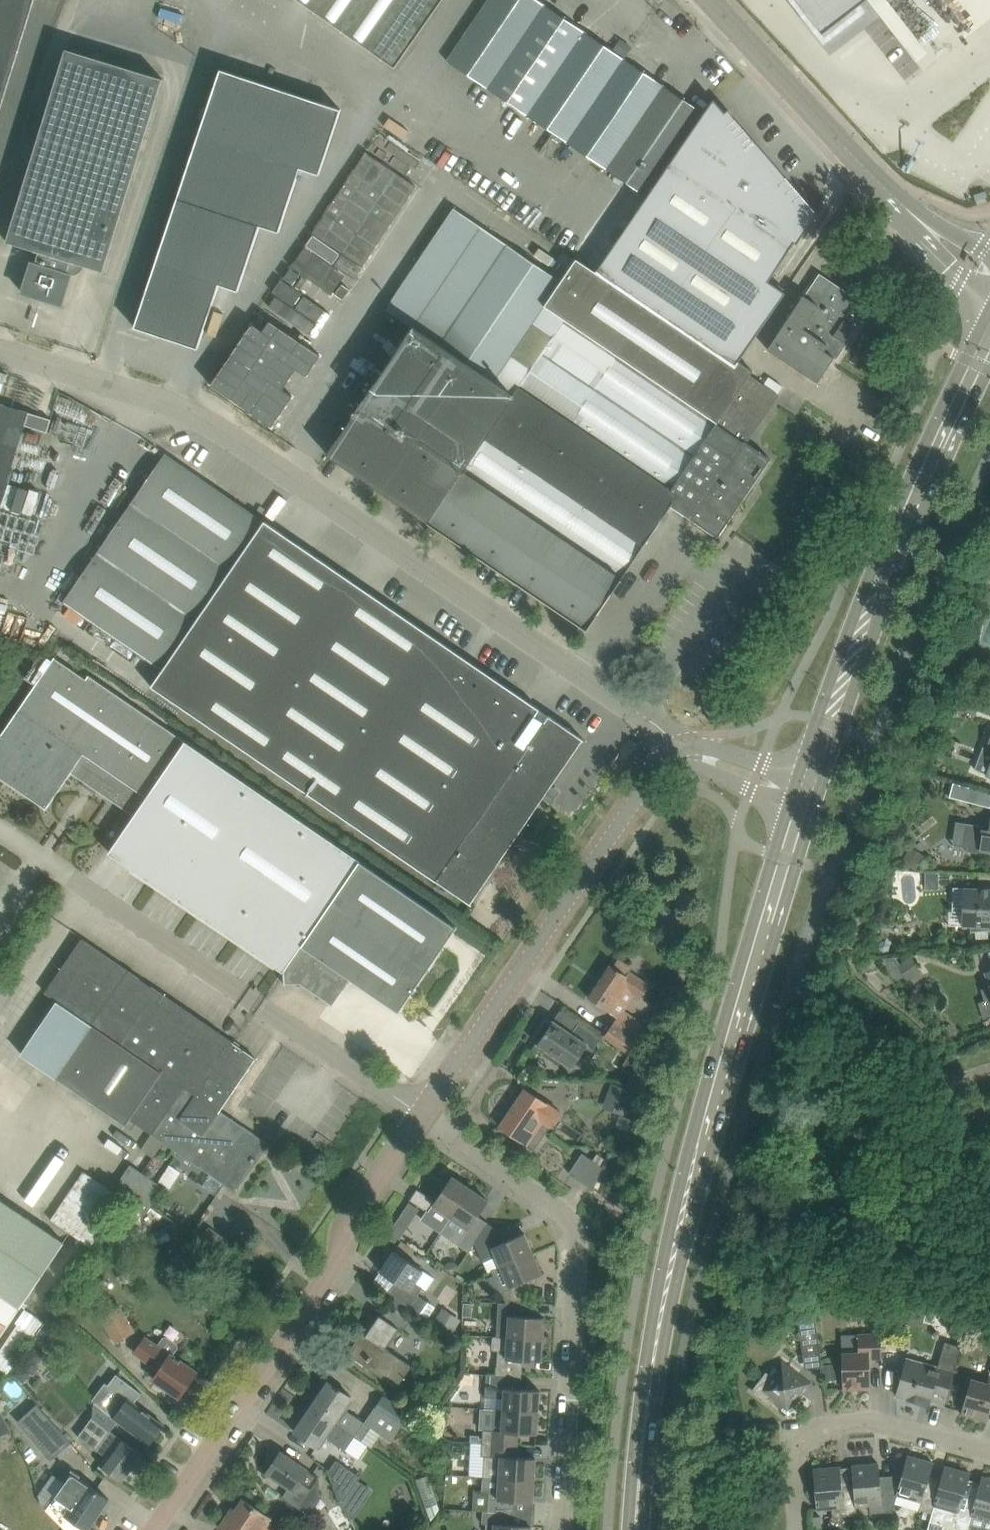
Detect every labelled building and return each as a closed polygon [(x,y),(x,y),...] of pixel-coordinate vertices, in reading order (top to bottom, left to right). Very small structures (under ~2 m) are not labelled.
[(35,0),(0,0),(0,114),(35,0)] [(395,68),(443,0),(299,0),(395,68)] [(476,18),(517,45),(545,3),(540,0),(488,0),(476,18)] [(825,35),(862,6),(869,0),(798,0),(825,35)] [(545,3),(517,45),(488,87),(528,114),(585,31),(545,3)] [(488,87),(517,45),(476,18),(448,60),(488,87)] [(567,141),(624,57),(585,31),(528,114),(567,141)] [(164,78),(66,48),(7,241),(40,251),(36,262),(32,261),(23,292),(63,304),(72,274),(68,272),(72,261),(77,262),(104,270),(164,78)] [(567,141),(607,168),(664,85),(624,57),(567,141)] [(301,167),(320,174),(342,109),(221,68),(135,326),(198,348),(220,284),(239,290),(260,225),(279,231),(301,167)] [(607,168),(647,195),(704,111),(664,85),(607,168)] [(769,280),(795,241),(797,243),(801,237),(800,237),(799,236),(814,214),(753,143),(755,141),(754,140),(752,142),(748,137),(750,136),(749,135),(748,136),(744,132),(746,130),(745,129),(743,131),(739,127),(741,125),(740,124),(738,126),(734,121),(736,120),(735,119),(734,120),(730,116),(733,113),(729,109),(725,111),(714,98),(597,270),(736,365),(785,292),(769,280)] [(370,156),(332,219),(375,245),(413,181),(370,156)] [(780,394),(778,393),(784,385),(770,376),(764,384),(751,375),(754,370),(741,361),(737,367),(735,365),(713,350),(589,267),(574,288),(454,207),(386,308),(413,326),(376,380),(353,415),(328,453),(431,523),(427,529),(434,534),(438,528),(441,530),(442,529),(588,628),(670,506),(684,515),(685,514),(718,536),(771,458),(748,442),(780,394)] [(859,298),(833,281),(820,272),(805,295),(804,294),(768,348),(818,381),(834,357),(837,359),(848,342),(845,341),(855,326),(853,325),(855,322),(847,316),(859,298)] [(271,287),(232,354),(286,386),(326,319),(271,287)] [(27,425),(48,431),(52,419),(0,402),(0,511),(27,425)] [(163,668),(152,684),(436,880),(437,879),(472,904),(473,903),(472,902),(543,797),(552,784),(583,739),(584,740),(585,739),(549,714),(545,721),(535,715),(540,708),(265,520),(266,519),(167,451),(64,600),(163,668)] [(186,740),(90,674),(87,678),(56,656),(0,737),(0,776),(47,809),(72,772),(135,815),(109,851),(284,969),(285,983),(300,983),(332,1004),(352,978),(399,1011),(457,926),(440,915),(187,739),(186,740)] [(962,670),(969,692),(978,689),(971,667),(962,670)] [(976,698),(957,696),(955,708),(974,711),(976,698)] [(989,791),(953,782),(950,796),(985,805),(989,791)] [(980,848),(989,850),(989,818),(984,825),(968,822),(965,846),(967,846),(966,850),(980,852),(980,848)] [(911,846),(906,855),(902,860),(904,861),(916,869),(925,855),(911,846)] [(926,872),(926,888),(939,888),(939,871),(926,872)] [(965,887),(963,925),(970,925),(971,931),(989,930),(989,888),(965,887)] [(205,1133),(220,1110),(257,1057),(83,938),(46,991),(57,999),(21,1053),(55,1076),(125,1124),(130,1117),(152,1132),(131,1163),(144,1172),(165,1141),(164,1140),(170,1132),(158,1123),(173,1101),(185,1109),(180,1116),(205,1133)] [(900,968),(904,975),(907,980),(921,970),(912,955),(898,964),(897,964),(900,968)] [(589,997),(606,1008),(611,1012),(627,989),(642,998),(651,985),(629,970),(627,974),(611,964),(589,997)] [(644,1034),(634,1028),(618,1016),(605,1034),(631,1052),(643,1036),(644,1034)] [(572,1032),(554,1020),(551,1025),(547,1022),(538,1036),(541,1038),(538,1043),(548,1050),(545,1053),(559,1062),(561,1059),(573,1067),(588,1045),(594,1049),(602,1037),(580,1022),(572,1032)] [(622,1096),(616,1111),(622,1113),(631,1088),(613,1082),(609,1091),(622,1096)] [(501,1126),(522,1140),(535,1149),(547,1131),(540,1127),(545,1120),(551,1125),(560,1111),(526,1088),(501,1126)] [(267,1142),(220,1110),(205,1133),(180,1116),(185,1109),(173,1101),(158,1123),(170,1132),(164,1140),(165,1141),(235,1189),(267,1142)] [(603,1166),(601,1165),(593,1159),(583,1153),(570,1172),(594,1188),(603,1166)] [(165,1186),(144,1172),(131,1163),(117,1183),(151,1207),(165,1186)] [(52,1219),(92,1245),(112,1212),(122,1196),(83,1171),(52,1219)] [(451,1216),(471,1188),(453,1175),(428,1212),(437,1217),(442,1210),(451,1216)] [(489,1200),(471,1188),(451,1216),(444,1226),(453,1233),(456,1230),(464,1236),(458,1244),(469,1251),(489,1222),(479,1215),(489,1200)] [(65,1242),(0,1198),(0,1338),(65,1242)] [(407,1228),(397,1221),(390,1231),(400,1238),(407,1228)] [(215,1259),(229,1240),(213,1228),(210,1226),(196,1245),(215,1259)] [(496,1256),(500,1266),(534,1252),(525,1232),(484,1250),(488,1259),(496,1256)] [(418,1294),(423,1286),(427,1289),(435,1277),(412,1261),(395,1250),(381,1270),(397,1281),(390,1291),(422,1313),(429,1301),(418,1294)] [(133,1269),(143,1265),(139,1252),(128,1256),(133,1269)] [(497,1281),(506,1302),(527,1303),(524,1280),(542,1272),(534,1252),(500,1266),(500,1267),(492,1270),(497,1281)] [(453,1274),(459,1265),(453,1261),(448,1262),(444,1268),(453,1274)] [(59,1313),(75,1307),(71,1295),(55,1301),(59,1313)] [(509,1325),(508,1336),(508,1337),(543,1339),(544,1316),(526,1315),(527,1303),(506,1302),(501,1301),(500,1325),(509,1325)] [(473,1302),(464,1302),(464,1316),(473,1316),(473,1302)] [(121,1305),(100,1317),(115,1343),(136,1331),(121,1305)] [(443,1307),(435,1319),(454,1331),(462,1319),(443,1307)] [(45,1340),(48,1342),(57,1348),(68,1333),(66,1331),(71,1323),(64,1318),(52,1310),(36,1333),(39,1335),(35,1342),(41,1346),(45,1340)] [(348,1352),(364,1364),(397,1386),(412,1365),(385,1347),(399,1327),(380,1314),(364,1338),(360,1335),(348,1352)] [(816,1314),(802,1315),(804,1327),(800,1328),(804,1360),(808,1360),(809,1367),(823,1366),(816,1314)] [(18,1323),(0,1350),(0,1369),(8,1374),(34,1334),(18,1323)] [(842,1352),(843,1369),(844,1389),(871,1388),(870,1358),(882,1357),(881,1332),(858,1333),(859,1352),(842,1352)] [(488,1374),(488,1375),(522,1377),(523,1359),(542,1360),(543,1339),(508,1337),(508,1336),(494,1335),(493,1349),(499,1350),(497,1374),(488,1374)] [(154,1378),(164,1385),(180,1396),(197,1371),(173,1355),(178,1347),(177,1343),(167,1336),(163,1337),(158,1345),(146,1337),(135,1352),(160,1369),(154,1378)] [(37,1364),(44,1354),(45,1353),(36,1347),(35,1346),(35,1347),(28,1357),(22,1365),(15,1374),(25,1381),(31,1372),(35,1375),(40,1367),(37,1364)] [(907,1357),(902,1376),(897,1395),(929,1404),(930,1399),(944,1403),(950,1384),(954,1370),(907,1357)] [(773,1402),(775,1401),(789,1411),(811,1383),(782,1361),(772,1374),(770,1373),(769,1374),(767,1372),(754,1390),(771,1404),(773,1402)] [(836,1377),(834,1363),(823,1365),(825,1379),(836,1377)] [(967,1394),(961,1413),(988,1420),(989,1413),(989,1371),(987,1382),(971,1378),(967,1394)] [(522,1377),(488,1375),(487,1397),(505,1398),(504,1409),(539,1411),(540,1389),(521,1388),(522,1377)] [(147,1397),(122,1377),(115,1387),(119,1390),(104,1409),(150,1444),(164,1425),(140,1406),(147,1397)] [(393,1440),(403,1425),(410,1413),(384,1395),(375,1408),(365,1421),(355,1414),(355,1416),(344,1408),(352,1396),(329,1380),(312,1405),(363,1440),(372,1427),(393,1440)] [(72,1441),(38,1403),(19,1420),(52,1458),(72,1441)] [(354,1454),(363,1440),(312,1405),(295,1431),(318,1446),(325,1435),(354,1454)] [(1,1438),(1,1435),(12,1431),(2,1410),(0,1406),(0,1438),(1,1438)] [(537,1433),(539,1411),(504,1409),(494,1409),(493,1430),(483,1430),(482,1442),(517,1444),(518,1432),(537,1433)] [(143,1453),(112,1430),(93,1416),(78,1436),(106,1457),(101,1464),(123,1480),(143,1453)] [(484,1456),(483,1476),(535,1479),(536,1457),(517,1456),(517,1444),(482,1442),(481,1456),(484,1456)] [(319,1476),(298,1462),(282,1451),(267,1472),(290,1487),(284,1497),(299,1507),(319,1476)] [(897,1495),(895,1502),(919,1508),(932,1512),(934,1505),(940,1484),(928,1481),(934,1462),(908,1454),(901,1481),(896,1494),(897,1495)] [(342,1503),(343,1502),(361,1476),(337,1459),(330,1469),(329,1468),(329,1469),(342,1502),(342,1503)] [(853,1465),(854,1485),(856,1505),(870,1504),(871,1513),(882,1512),(893,1511),(895,1502),(897,1495),(896,1494),(901,1481),(881,1483),(879,1462),(853,1465)] [(959,1529),(967,1529),(969,1522),(971,1515),(977,1495),(965,1492),(971,1472),(945,1465),(940,1484),(934,1505),(932,1512),(927,1529),(944,1529),(945,1528),(947,1526),(959,1529)] [(857,1514),(856,1505),(854,1485),(842,1486),(841,1466),(814,1468),(817,1508),(832,1507),(844,1506),(844,1515),(857,1514)] [(66,1528),(68,1529),(88,1529),(110,1498),(93,1487),(73,1473),(47,1509),(66,1528)] [(967,1529),(989,1529),(989,1478),(982,1475),(977,1495),(971,1515),(969,1522),(967,1529)] [(490,1491),(489,1510),(512,1512),(514,1512),(515,1500),(533,1501),(535,1479),(483,1476),(483,1477),(484,1477),(483,1491),(490,1491)] [(271,1519),(272,1518),(261,1510),(244,1499),(236,1511),(233,1508),(220,1527),(225,1529),(263,1529),(271,1519)] [(489,1510),(483,1510),(482,1522),(486,1522),(486,1529),(532,1529),(532,1525),(511,1524),(512,1512),(489,1510)] [(812,1528),(822,1527),(821,1515),(811,1516),(812,1528)]
